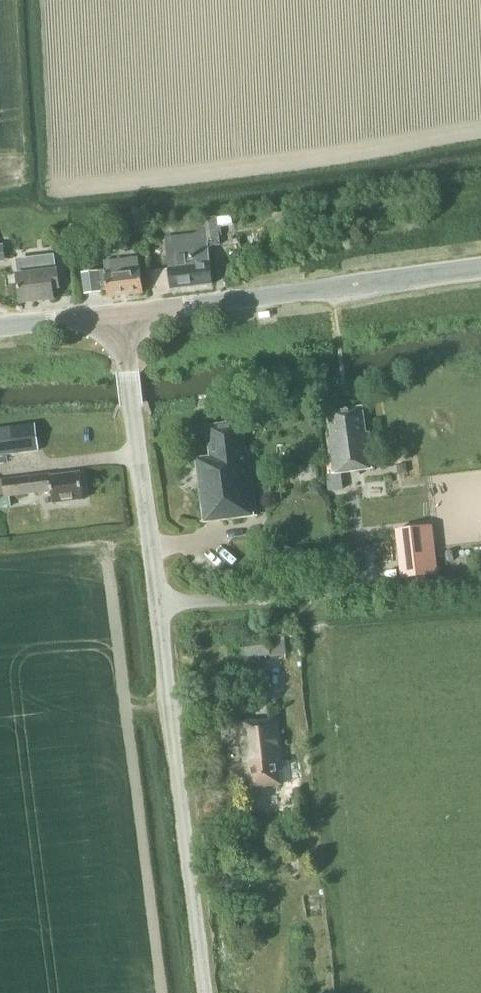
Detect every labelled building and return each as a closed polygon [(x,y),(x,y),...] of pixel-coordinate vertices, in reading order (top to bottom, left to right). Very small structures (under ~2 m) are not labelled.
[(211,286),(207,247),(219,246),(217,217),(205,218),(205,225),(196,226),(197,235),(165,237),(169,290),(211,286)] [(56,246),(57,253),(66,252),(65,244),(56,246)] [(19,276),(17,277),(19,301),(51,297),(50,289),(59,288),(57,272),(55,272),(53,257),(35,259),(36,263),(17,266),(19,276)] [(105,297),(141,293),(137,257),(103,262),(104,270),(81,273),(84,294),(99,292),(99,290),(104,289),(105,297)] [(328,491),(333,491),(342,489),(340,473),(373,469),(368,432),(365,433),(361,408),(327,412),(331,437),(327,438),(332,474),(326,475),(328,491)] [(203,523),(256,516),(247,452),(244,453),(240,424),(207,428),(209,446),(208,447),(209,457),(195,459),(203,523)] [(35,425),(0,429),(0,456),(38,451),(35,425)] [(2,480),(0,481),(0,509),(11,508),(10,497),(50,492),(52,504),(83,500),(79,473),(49,477),(49,475),(2,480)] [(431,526),(396,531),(401,578),(437,574),(431,526)] [(270,656),(268,636),(243,639),(246,670),(260,669),(259,657),(270,656)] [(288,637),(275,637),(274,655),(287,655),(288,637)] [(278,760),(282,760),(276,708),(267,709),(268,721),(255,722),(253,721),(237,723),(243,765),(248,764),(249,772),(245,772),(245,777),(249,777),(251,789),(281,785),(278,760)] [(307,868),(308,859),(301,854),(293,857),(292,866),(299,871),(307,868)]
